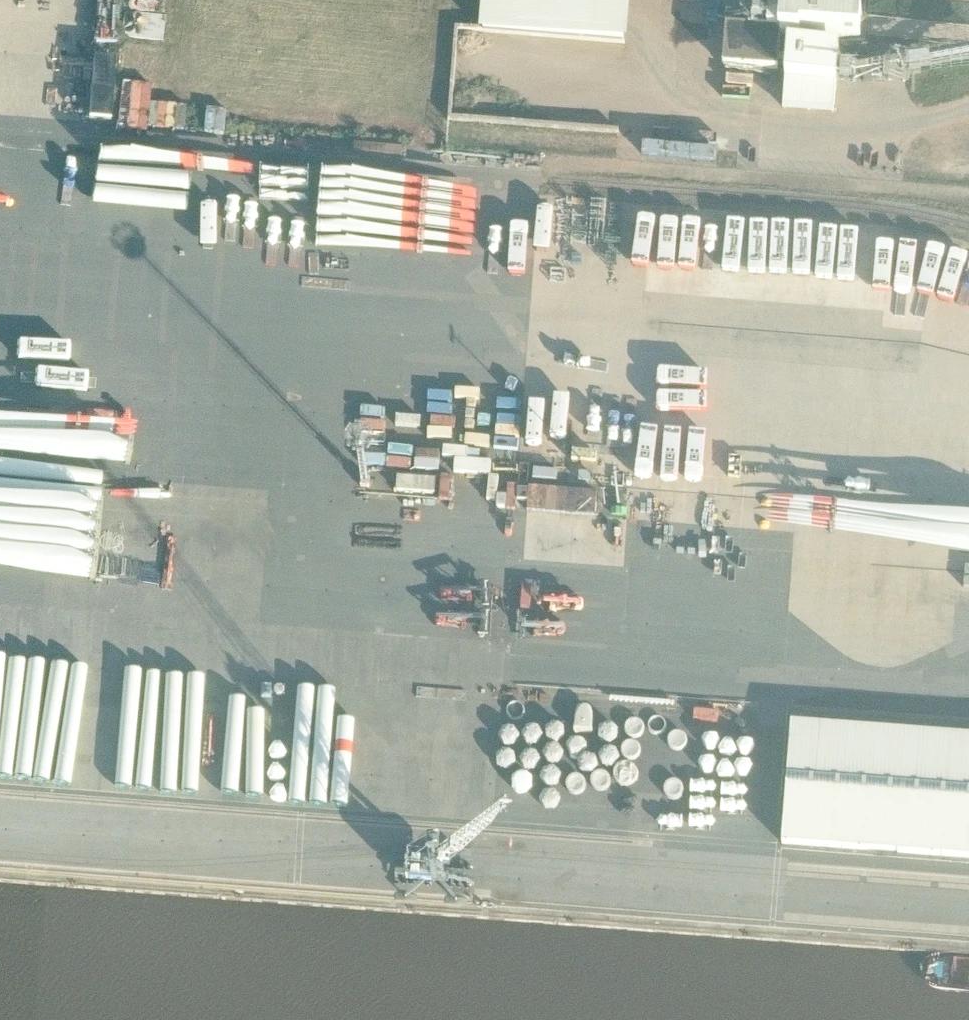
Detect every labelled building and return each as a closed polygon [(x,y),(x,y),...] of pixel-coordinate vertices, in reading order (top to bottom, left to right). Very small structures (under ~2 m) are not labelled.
[(480,35),(624,44),(626,0),(482,0),(480,35)] [(833,115),(840,39),(863,39),(863,2),(841,0),(745,0),(745,2),(751,3),(750,25),(725,24),(722,66),(785,71),(782,111),(833,115)] [(473,217),(466,192),(433,201),(435,206),(425,208),(430,228),(432,227),(437,245),(440,245),(446,266),(485,255),(482,245),(492,242),(496,257),(509,253),(503,233),(486,238),(480,215),(473,217)] [(531,511),(601,513),(601,491),(532,489),(531,511)] [(524,594),(522,644),(616,648),(618,598),(524,594)] [(795,730),(784,853),(968,866),(968,744),(795,730)]
